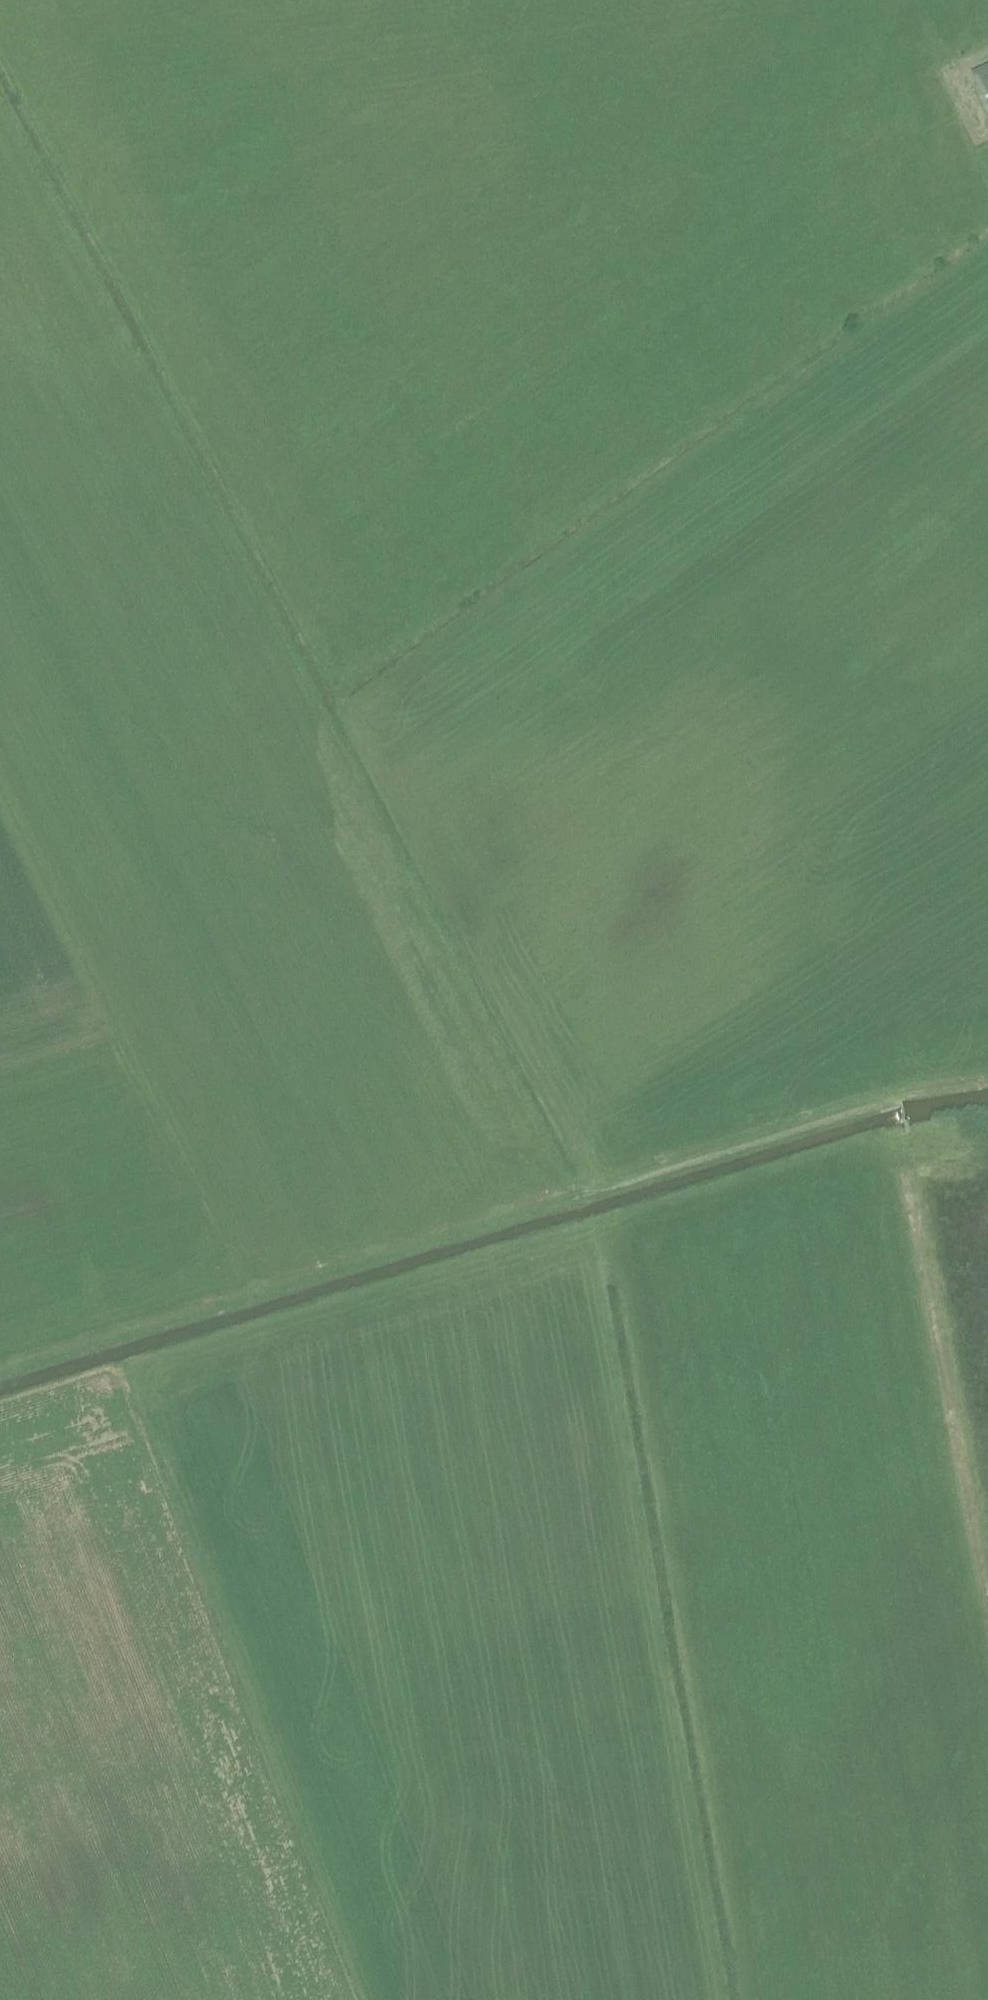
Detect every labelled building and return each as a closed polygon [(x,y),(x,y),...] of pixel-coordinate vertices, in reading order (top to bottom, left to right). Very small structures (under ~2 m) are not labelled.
[(973,75),(987,108),(987,68),(973,75)]
